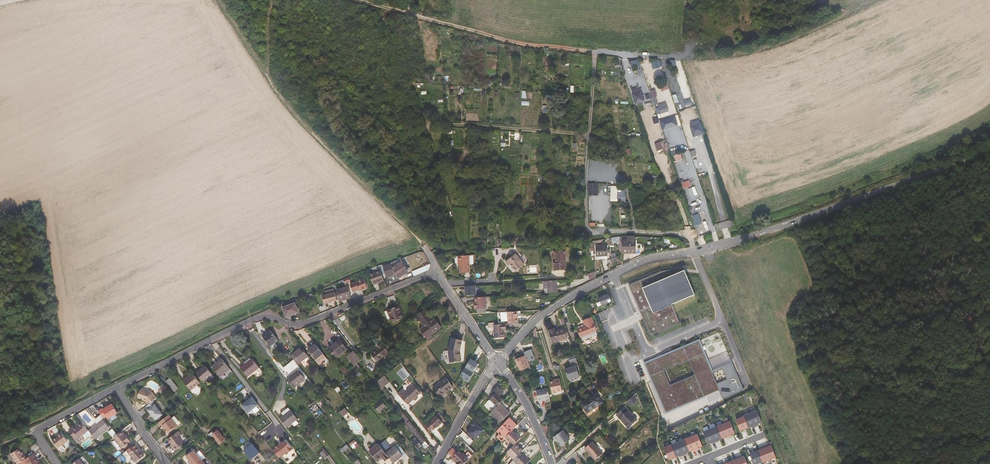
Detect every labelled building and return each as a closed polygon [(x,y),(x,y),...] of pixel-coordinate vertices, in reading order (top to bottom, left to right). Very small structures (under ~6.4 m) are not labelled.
[(653,69),(660,68),(659,60),(652,61),(653,69)] [(667,83),(660,85),(663,91),(669,89),(667,83)] [(658,104),(662,114),(669,112),(666,102),(658,104)] [(660,120),(663,130),(679,125),(675,115),(660,120)] [(690,122),(693,136),(704,134),(701,119),(690,122)] [(666,140),(655,144),(658,151),(664,149),(665,153),(670,152),(666,140)] [(676,161),(683,159),(681,153),(674,155),(676,161)] [(684,189),(691,186),(689,180),(682,182),(684,189)] [(692,215),(698,236),(711,232),(706,211),(692,215)] [(634,241),(633,241),(633,237),(622,238),(622,243),(623,255),(628,254),(628,253),(635,252),(634,241)] [(636,245),(636,241),(634,241),(635,252),(628,253),(628,254),(637,253),(637,247),(636,245)] [(596,247),(597,257),(603,257),(609,256),(608,246),(596,247)] [(566,270),(566,251),(565,251),(555,251),(554,251),(554,255),(556,256),(556,262),(554,263),(554,271),(566,270)] [(510,265),(516,271),(524,265),(516,254),(506,261),(509,266),(510,265)] [(470,264),(469,256),(458,256),(459,260),(460,260),(460,266),(460,273),(470,272),(470,264)] [(390,263),(396,274),(399,278),(408,272),(401,259),(390,263)] [(396,274),(390,263),(388,264),(382,266),(383,268),(386,278),(396,274)] [(384,280),(380,270),(379,267),(365,271),(366,275),(369,274),(373,283),(384,280)] [(695,295),(684,268),(661,271),(629,285),(650,336),(680,323),(672,304),(695,295)] [(367,287),(364,279),(357,282),(359,289),(360,290),(367,287)] [(558,292),(557,280),(548,281),(549,293),(558,292)] [(475,285),(464,286),(465,296),(476,295),(475,285)] [(348,287),(337,290),(340,299),(351,297),(348,287)] [(322,296),(325,304),(337,300),(335,292),(322,296)] [(608,293),(598,297),(602,306),(612,302),(608,293)] [(478,309),(488,309),(487,297),(477,298),(477,303),(477,304),(476,304),(476,308),(477,308),(478,309)] [(283,307),(286,316),(298,312),(295,303),(283,307)] [(404,318),(399,306),(389,310),(392,318),(390,318),(392,322),(404,318)] [(432,318),(425,309),(423,311),(431,320),(432,318)] [(431,335),(442,327),(438,322),(436,323),(433,319),(432,318),(431,320),(423,311),(414,317),(417,320),(418,319),(424,326),(422,328),(419,329),(426,338),(431,335)] [(512,312),(508,312),(501,313),(502,321),(508,321),(508,323),(518,322),(518,317),(521,317),(520,311),(512,312)] [(596,332),(592,318),(584,321),(585,326),(589,335),(596,332)] [(504,330),(506,329),(506,324),(494,325),(495,338),(505,337),(504,330)] [(585,326),(578,329),(581,337),(589,335),(585,326)] [(556,331),(555,330),(554,330),(558,341),(567,339),(567,337),(565,330),(562,331),(562,329),(559,330),(556,331)] [(264,337),(270,346),(278,340),(270,330),(268,331),(269,333),(264,337)] [(549,331),(552,343),(558,341),(554,330),(549,331)] [(461,361),(459,350),(462,341),(452,338),(449,350),(450,362),(461,361)] [(347,348),(340,340),(336,344),(342,352),(347,348)] [(699,341),(645,363),(666,413),(705,396),(719,390),(723,399),(744,390),(732,362),(713,369),(711,370),(699,341)] [(385,355),(388,353),(388,352),(381,343),(377,346),(379,348),(371,353),(377,361),(385,355)] [(339,357),(337,356),(342,352),(336,344),(330,349),(337,359),(339,357)] [(308,350),(318,363),(326,357),(317,345),(312,349),(311,347),(308,350)] [(293,359),(298,365),(308,356),(301,347),(291,356),(293,359)] [(525,353),(526,355),(528,360),(534,358),(531,350),(525,353)] [(355,351),(351,354),(357,363),(361,360),(355,351)] [(713,369),(732,362),(728,352),(710,360),(713,369)] [(515,355),(521,371),(530,367),(528,360),(526,355),(522,357),(520,353),(515,355)] [(211,366),(220,377),(230,369),(222,359),(216,363),(215,363),(211,366)] [(252,359),(251,360),(245,364),(244,365),(241,367),(241,368),(240,368),(247,377),(259,368),(252,359)] [(471,359),(465,367),(473,372),(479,364),(471,359)] [(568,367),(565,369),(568,379),(579,376),(576,364),(572,365),(572,366),(572,367),(570,368),(568,367)] [(196,373),(203,382),(212,375),(205,366),(196,373)] [(473,372),(465,367),(460,376),(464,378),(463,379),(468,382),(474,373),(473,372)] [(305,379),(298,370),(287,379),(293,387),(305,379)] [(191,390),(197,385),(200,383),(192,374),(186,378),(183,380),(191,390)] [(383,387),(389,382),(385,376),(378,381),(383,387)] [(432,386),(439,396),(453,387),(446,377),(432,386)] [(166,381),(171,388),(175,384),(170,378),(166,381)] [(553,392),(563,390),(561,378),(556,379),(556,380),(551,381),(553,392)] [(420,393),(413,385),(406,392),(401,397),(408,404),(413,399),(416,396),(420,393)] [(492,393),(494,395),(490,400),(497,407),(500,404),(503,401),(500,397),(503,394),(497,388),(492,393)] [(543,400),(551,398),(549,388),(537,390),(539,401),(543,400)] [(152,401),(153,400),(156,398),(151,391),(142,389),(139,390),(137,397),(139,399),(142,400),(142,399),(145,400),(148,404),(152,401)] [(403,389),(398,393),(401,397),(406,392),(403,389)] [(709,405),(723,399),(719,390),(705,396),(709,405)] [(588,413),(603,403),(597,393),(581,404),(588,413)] [(634,403),(639,399),(637,393),(630,399),(631,400),(634,403)] [(252,396),(251,397),(245,402),(244,403),(240,405),(247,414),(259,405),(252,396)] [(153,400),(152,401),(148,404),(146,406),(148,408),(147,409),(155,420),(162,414),(154,404),(155,403),(153,400)] [(387,407),(381,400),(374,405),(379,412),(387,407)] [(497,407),(490,400),(488,402),(495,409),(497,407)] [(103,409),(102,408),(98,410),(104,417),(107,415),(108,418),(118,412),(112,402),(108,404),(109,405),(106,407),(103,409)] [(323,413),(316,404),(310,409),(316,418),(323,413)] [(500,423),(510,413),(500,404),(497,407),(495,409),(490,414),(500,423)] [(630,409),(629,409),(626,406),(618,413),(629,426),(631,426),(639,419),(630,409)] [(348,412),(345,408),(340,412),(343,416),(348,412)] [(750,413),(755,426),(759,425),(758,423),(762,422),(757,410),(750,413)] [(287,428),(297,419),(291,411),(287,414),(285,415),(284,415),(280,418),(287,428)] [(416,435),(422,442),(425,440),(402,411),(400,413),(407,422),(406,423),(415,435),(416,435)] [(744,417),(748,428),(751,426),(752,428),(755,426),(750,413),(743,416),(744,417)] [(176,426),(167,415),(158,422),(161,425),(162,425),(165,428),(168,432),(176,426)] [(96,425),(103,419),(100,416),(93,421),(96,425)] [(439,426),(442,424),(436,416),(425,425),(431,432),(439,426)] [(736,420),(741,432),(745,431),(744,429),(748,428),(744,417),(736,420)] [(512,431),(517,426),(509,418),(496,431),(499,434),(504,439),(505,438),(512,431)] [(89,431),(91,433),(96,439),(110,428),(103,419),(96,425),(89,431)] [(723,424),(728,437),(732,436),(731,434),(735,433),(730,421),(723,424)] [(81,422),(76,427),(72,430),(72,429),(69,431),(74,438),(79,444),(91,433),(89,431),(81,422)] [(483,430),(474,422),(471,425),(473,426),(467,433),(474,440),(483,430)] [(717,427),(721,438),(725,437),(725,439),(728,437),(723,424),(717,427)] [(710,429),(715,443),(719,441),(718,440),(721,438),(717,427),(710,429)] [(703,432),(708,444),(711,442),(712,444),(715,443),(710,429),(703,432)] [(175,449),(184,443),(178,436),(181,434),(178,430),(167,439),(175,449)] [(213,436),(220,444),(225,440),(218,430),(213,433),(213,432),(208,435),(211,438),(213,436)] [(562,446),(570,439),(563,430),(554,437),(557,440),(562,446)] [(125,437),(123,435),(120,431),(118,434),(113,437),(122,447),(130,440),(126,436),(125,437)] [(516,444),(521,439),(512,431),(505,438),(513,446),(515,445),(516,444)] [(698,434),(691,437),(696,450),(700,449),(699,447),(702,446),(698,434)] [(59,451),(63,447),(68,443),(61,435),(58,438),(59,439),(53,444),(59,451)] [(691,437),(684,440),(689,451),(692,450),(693,452),(696,450),(691,437)] [(424,448),(415,438),(411,441),(420,451),(424,448)] [(243,449),(252,444),(250,440),(241,445),(243,449)] [(350,444),(353,448),(358,444),(354,440),(350,444)] [(684,440),(678,442),(683,456),(687,454),(686,453),(689,451),(684,440)] [(289,453),(290,454),(294,451),(286,441),(280,446),(279,445),(275,448),(283,458),(289,453)] [(586,447),(596,459),(604,452),(594,441),(586,447)] [(671,445),(676,457),(679,455),(680,457),(683,456),(678,442),(671,445)] [(136,462),(144,455),(136,446),(136,447),(134,444),(123,452),(125,455),(128,453),(136,462)] [(259,453),(253,444),(244,451),(251,460),(259,453)] [(382,457),(386,461),(389,458),(386,453),(383,450),(378,444),(369,451),(378,461),(382,457)] [(522,450),(519,447),(516,444),(515,445),(522,452),(523,451),(522,450)] [(514,460),(522,452),(515,445),(513,446),(507,453),(507,454),(503,459),(506,462),(511,457),(514,460)] [(677,458),(676,457),(671,445),(664,448),(669,460),(672,458),(673,460),(677,458)] [(767,445),(764,447),(769,460),(776,457),(771,445),(768,447),(767,445)] [(402,456),(395,446),(386,453),(389,458),(393,463),(398,459),(401,457),(402,456)] [(454,455),(459,451),(454,446),(450,451),(454,455)] [(761,450),(758,451),(762,462),(762,463),(769,460),(764,447),(760,448),(761,450)] [(25,459),(26,458),(24,455),(22,455),(21,452),(18,448),(10,453),(17,463),(23,460),(25,459)] [(321,452),(326,458),(329,455),(325,449),(321,452)] [(202,460),(205,457),(199,450),(196,453),(193,450),(186,455),(189,459),(191,462),(190,463),(196,463),(202,460)] [(468,460),(472,456),(468,452),(464,456),(459,451),(454,455),(453,457),(458,461),(457,463),(458,463),(464,463),(468,460)] [(749,452),(754,463),(757,463),(762,462),(758,451),(753,453),(753,451),(749,452)] [(37,462),(34,458),(35,457),(33,454),(26,458),(25,459),(23,460),(26,463),(38,463),(37,462)] [(87,459),(90,463),(92,463),(96,462),(92,455),(87,459)] [(526,460),(522,456),(521,457),(517,462),(516,463),(518,463),(527,463),(530,461),(527,459),(526,460)]
